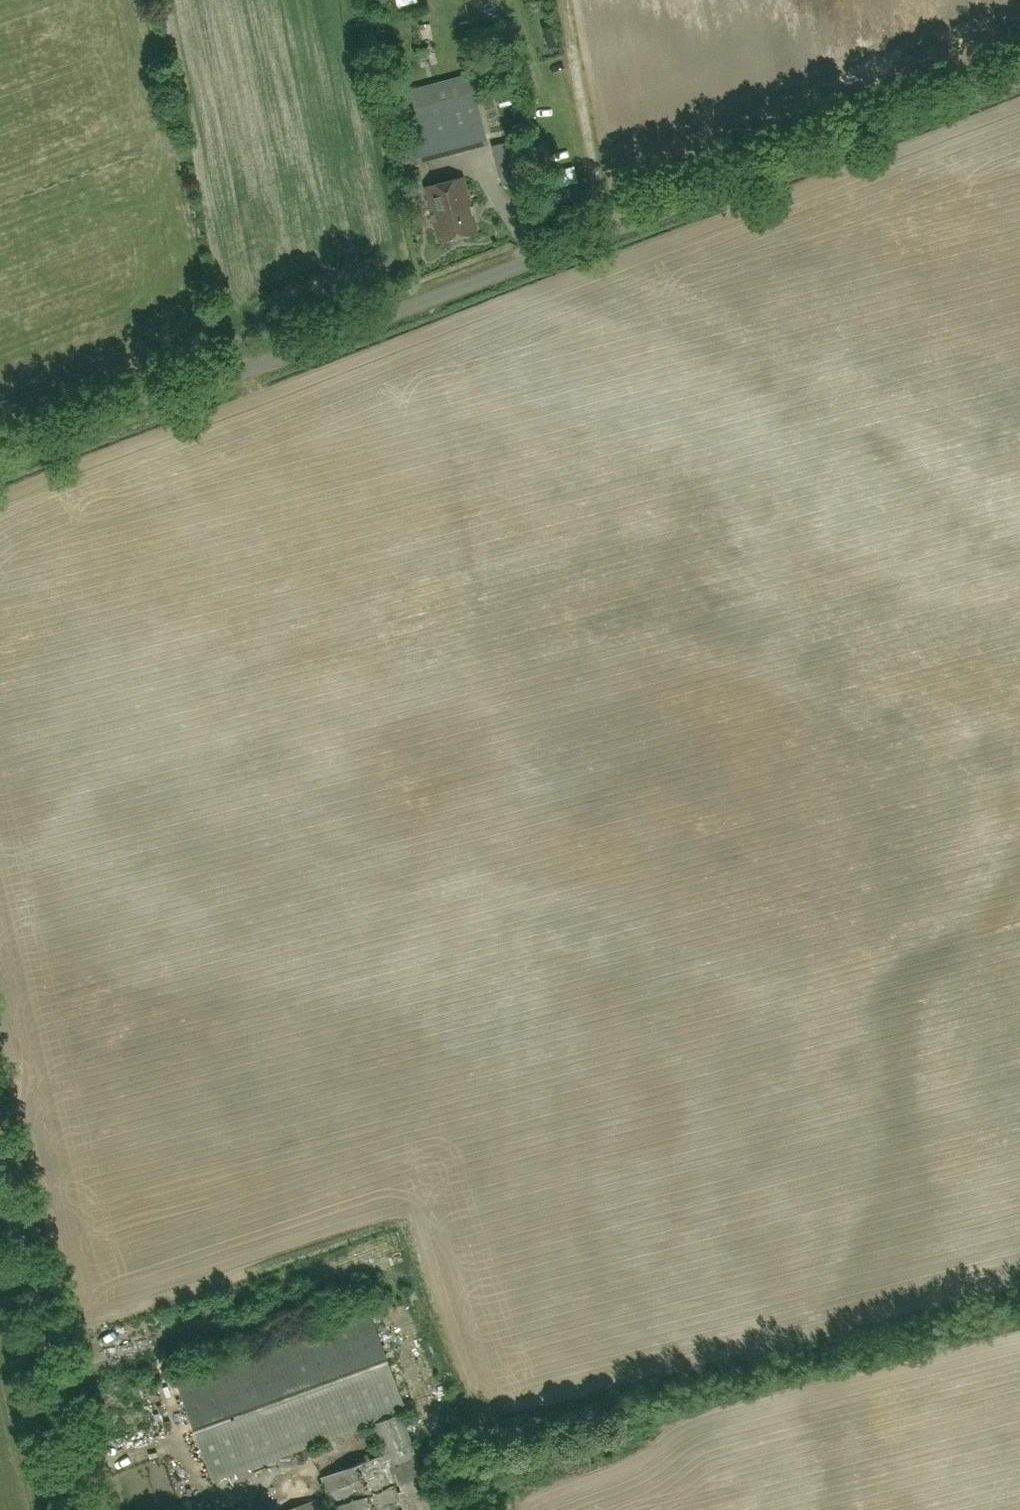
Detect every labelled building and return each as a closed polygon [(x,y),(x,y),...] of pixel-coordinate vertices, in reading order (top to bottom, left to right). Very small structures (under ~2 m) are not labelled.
[(427,87),(429,99),(450,95),(448,84),(427,87)] [(474,94),(413,110),(405,113),(417,159),(487,141),(474,94)] [(517,138),(492,144),(503,184),(528,177),(517,138)] [(438,240),(477,231),(464,177),(425,186),(438,240)] [(401,1412),(406,1410),(368,1305),(175,1375),(213,1481),(371,1423),(381,1452),(321,1473),(333,1509),(430,1509),(420,1481),(425,1479),(401,1412)] [(317,1499),(286,1509),(321,1509),(317,1499)]
